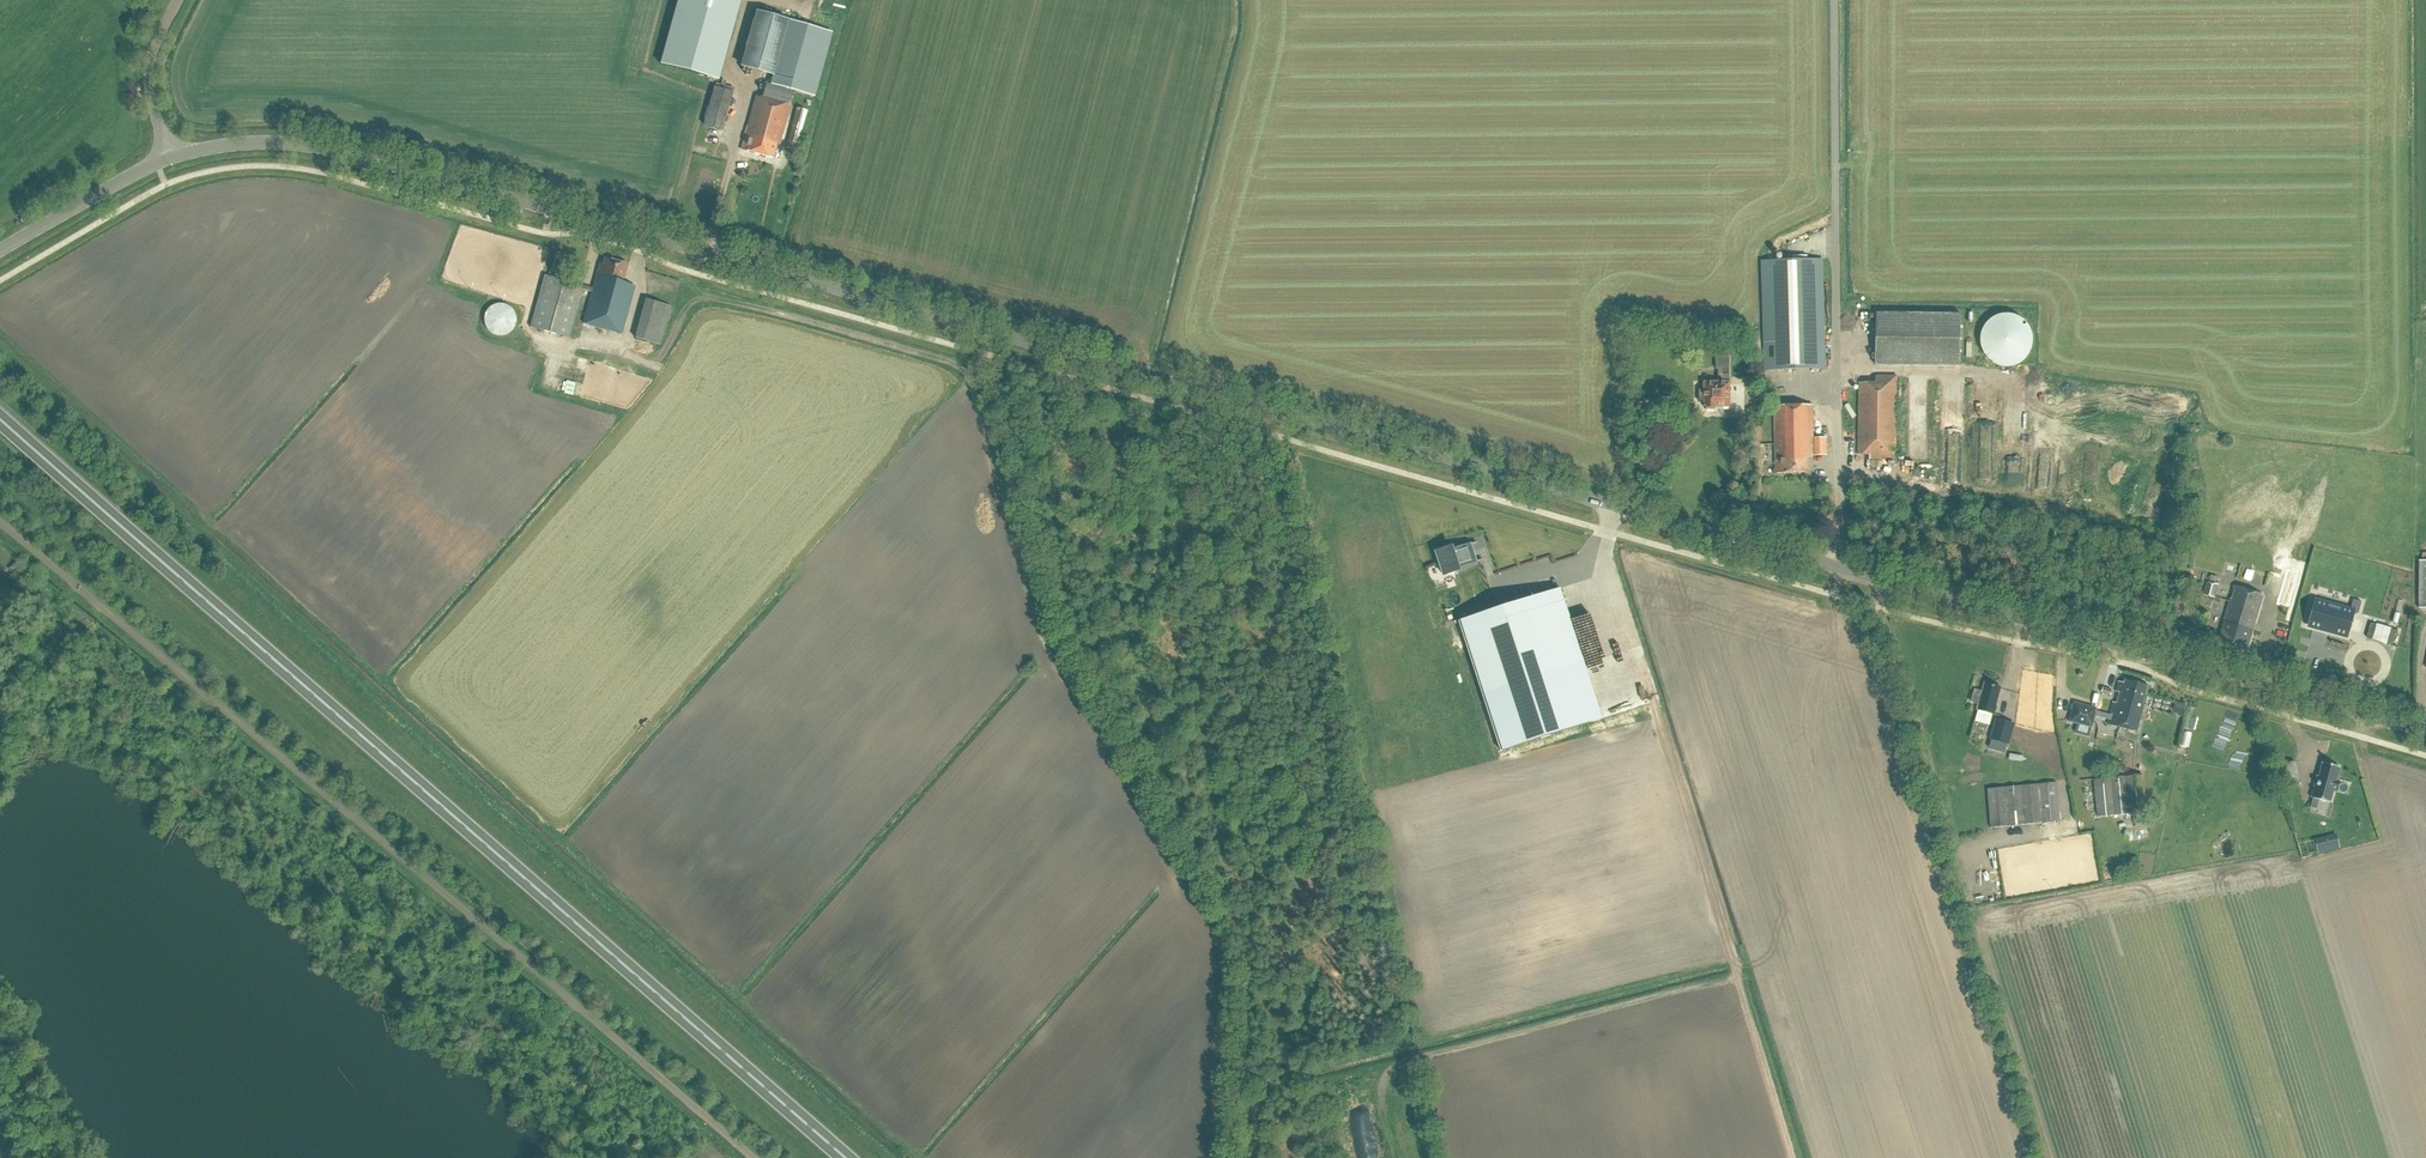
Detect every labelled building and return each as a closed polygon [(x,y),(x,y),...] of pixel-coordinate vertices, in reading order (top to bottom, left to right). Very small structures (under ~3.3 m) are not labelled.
[(719,0),(669,0),(652,61),(698,74),(719,0)] [(773,76),(789,20),(757,12),(741,67),(773,76)] [(815,97),(833,33),(790,21),(772,85),(815,97)] [(723,132),(734,91),(716,86),(704,127),(723,132)] [(778,145),(789,106),(754,97),(739,150),(771,159),(775,144),(778,145)] [(797,151),(808,112),(798,109),(786,148),(797,151)] [(628,266),(604,260),(603,265),(600,264),(593,290),(545,277),(531,329),(571,339),(583,291),(592,293),(584,324),(622,334),(635,287),(624,284),(628,266)] [(1766,370),(1826,368),(1824,260),(1763,262),(1766,370)] [(667,342),(673,302),(651,299),(646,339),(667,342)] [(485,318),(485,320),(485,323),(485,325),(486,327),(487,329),(489,331),(491,333),(492,334),(495,335),(497,336),(499,336),(502,336),(504,336),(506,335),(509,334),(510,333),(512,331),(514,329),(515,327),(516,325),(516,323),(517,320),(516,318),(516,316),(515,313),(514,311),(512,310),(510,308),(509,307),(506,306),(504,305),(502,304),(499,304),(497,305),(495,306),(492,307),(491,308),(489,310),(487,311),(486,314),(485,316),(485,318)] [(1851,329),(1863,327),(1861,314),(1848,316),(1851,329)] [(1961,366),(1961,314),(1876,314),(1876,366),(1961,366)] [(2033,350),(2034,341),(2033,332),(2028,324),(2022,318),(2013,315),(2004,314),(1996,316),(1988,321),(1983,329),(1980,337),(1980,346),(1983,354),(1989,361),(1997,366),(2005,368),(2014,367),(2022,364),(2029,357),(2033,350)] [(1728,408),(1728,357),(1715,357),(1716,368),(1718,368),(1719,382),(1704,382),(1704,390),(1698,390),(1699,403),(1704,403),(1704,407),(1706,407),(1706,410),(1713,410),(1713,408),(1728,408)] [(642,369),(640,375),(645,377),(642,388),(649,391),(655,373),(642,369)] [(1897,461),(1898,376),(1876,376),(1876,384),(1858,384),(1858,455),(1870,455),(1870,461),(1897,461)] [(1985,416),(1997,415),(1995,395),(1984,396),(1985,416)] [(1814,439),(1813,406),(1773,407),(1774,474),(1808,474),(1808,459),(1812,455),(1825,455),(1825,439),(1814,439)] [(1477,543),(1477,542),(1457,549),(1457,550),(1453,552),(1452,548),(1452,547),(1445,549),(1445,548),(1435,551),(1437,558),(1438,557),(1444,576),(1456,572),(1455,569),(1475,563),(1474,562),(1469,546),(1477,543)] [(2216,598),(2219,585),(2207,582),(2204,595),(2216,598)] [(2245,653),(2262,596),(2233,587),(2222,622),(2224,622),(2217,644),(2245,653)] [(1508,758),(1607,724),(1551,605),(1565,601),(1561,589),(1461,621),(1508,758)] [(2309,632),(2348,643),(2355,620),(2316,609),(2309,632)] [(2371,623),(2366,638),(2373,639),(2377,625),(2371,623)] [(2390,629),(2386,643),(2393,645),(2397,630),(2390,629)] [(1598,663),(1598,671),(1612,672),(1613,664),(1598,663)] [(2074,703),(2069,723),(2092,729),(2095,717),(2109,721),(2108,724),(2137,732),(2149,686),(2125,680),(2125,682),(2120,681),(2117,691),(2122,693),(2119,704),(2114,703),(2110,717),(2096,714),(2097,710),(2074,703)] [(1979,711),(1996,715),(2003,689),(1987,684),(1985,692),(1975,689),(1971,703),(1981,705),(1979,711)] [(1996,719),(1991,737),(2010,742),(2015,724),(1996,719)] [(2326,763),(2323,762),(2319,776),(2318,775),(2311,797),(2330,803),(2334,790),(2337,791),(2339,782),(2337,781),(2341,768),(2333,765),(2333,762),(2327,760),(2326,763)] [(2285,779),(2287,785),(2299,782),(2297,775),(2285,779)] [(2143,776),(2094,781),(2098,818),(2133,815),(2134,825),(2148,823),(2143,776)] [(2000,828),(2060,822),(2057,783),(1988,790),(1991,825),(2000,824),(2000,828)] [(2168,842),(2178,842),(2177,833),(2167,833),(2168,842)] [(2315,840),(2318,854),(2340,850),(2337,835),(2315,840)] [(2117,839),(2122,851),(2129,848),(2124,836),(2117,839)]
